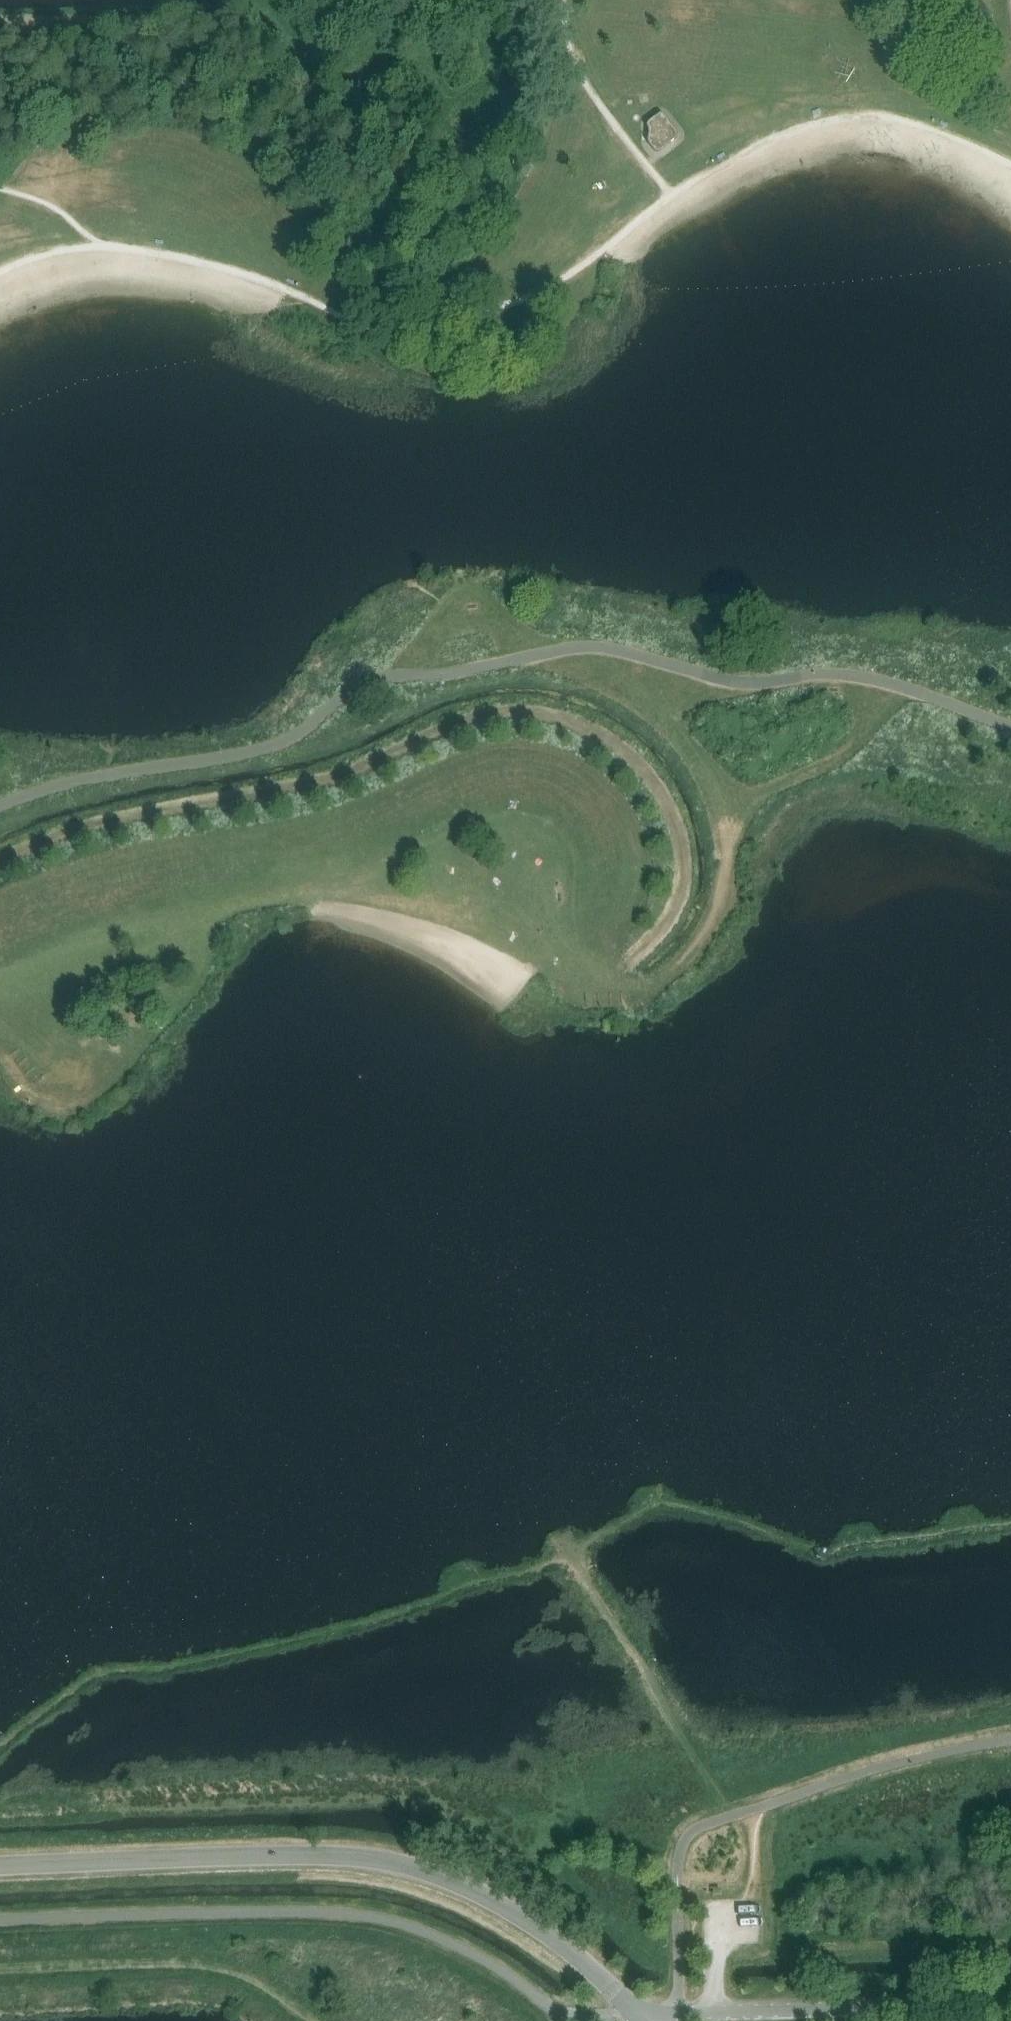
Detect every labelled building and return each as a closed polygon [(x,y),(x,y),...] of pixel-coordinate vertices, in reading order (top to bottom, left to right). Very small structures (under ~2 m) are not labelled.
[(659,115),(658,115),(648,123),(647,124),(647,125),(647,126),(647,127),(647,128),(648,129),(648,130),(649,131),(649,132),(648,141),(648,142),(648,143),(648,144),(649,145),(653,151),(654,151),(655,152),(656,152),(657,152),(658,152),(659,152),(660,151),(676,139),(677,139),(677,138),(677,137),(678,136),(678,135),(678,134),(677,133),(677,132),(664,116),(663,115),(662,115),(661,114),(660,114),(659,115)]
